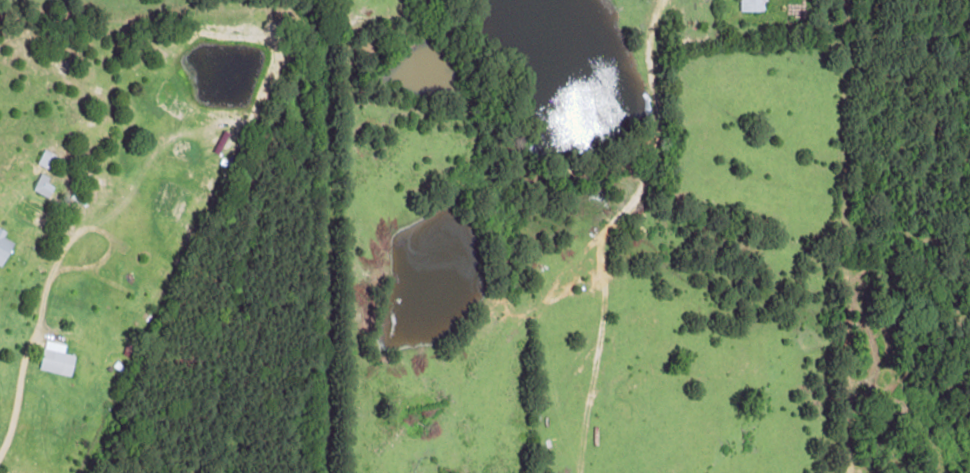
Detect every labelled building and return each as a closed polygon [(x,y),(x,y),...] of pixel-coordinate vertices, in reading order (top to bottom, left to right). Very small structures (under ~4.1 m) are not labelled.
[(741,11),(767,11),(767,0),(741,0),(741,11)] [(51,170),(58,156),(45,149),(38,163),(51,170)] [(50,177),(41,173),(33,190),(49,198),(54,187),(47,183),(50,177)] [(2,267),(15,243),(4,237),(6,233),(0,230),(0,265),(2,267)] [(66,344),(47,340),(39,369),(71,377),(76,356),(64,353),(66,344)]
